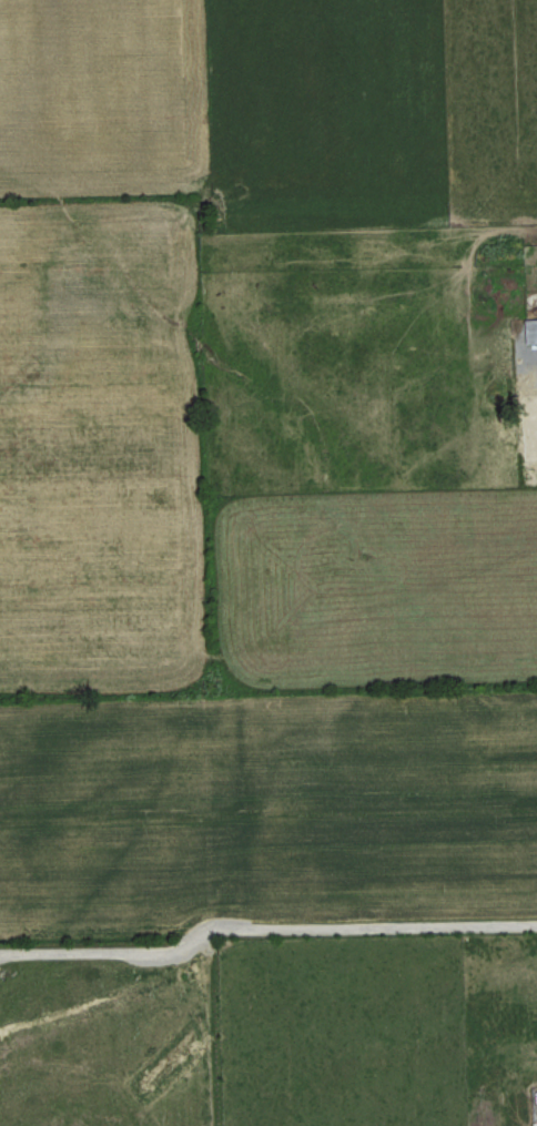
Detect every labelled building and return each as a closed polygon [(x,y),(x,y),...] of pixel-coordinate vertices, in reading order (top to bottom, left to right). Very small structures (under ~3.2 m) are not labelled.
[(536,342),(536,317),(528,317),(529,342),(536,342)]
